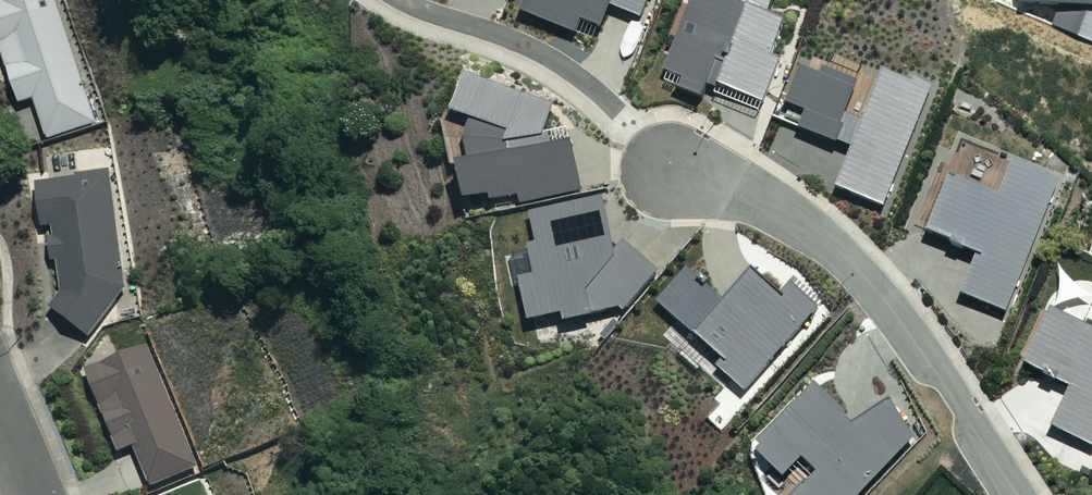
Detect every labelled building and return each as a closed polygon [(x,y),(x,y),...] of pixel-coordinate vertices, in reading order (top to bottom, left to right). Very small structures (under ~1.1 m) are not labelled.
[(22,106),(36,101),(50,142),(100,125),(58,0),(0,0),(0,40),(22,106)] [(766,107),(783,64),(775,61),(789,28),(774,22),(783,0),(749,0),(746,7),(729,0),(698,0),(667,77),(685,84),(681,94),(706,103),(713,85),(766,107)] [(522,209),(585,196),(574,146),(553,150),(551,138),(546,139),(555,111),(466,82),(455,123),(474,128),(468,145),(473,169),(462,171),(469,208),(492,202),(493,208),(520,201),(522,209)] [(964,299),(1008,316),(1061,184),(1015,166),(1002,198),(955,179),(931,238),(980,258),(964,299)] [(125,287),(109,177),(40,186),(48,246),(55,245),(62,296),(52,310),(89,337),(125,287)] [(1091,449),(1091,328),(1055,311),(1027,371),(1074,392),(1056,432),(1091,449)] [(200,466),(152,349),(88,376),(120,454),(135,448),(151,486),(200,466)] [(915,438),(894,405),(855,428),(848,421),(851,419),(819,390),(757,457),(787,484),(806,463),(818,474),(799,494),(863,494),(915,438)]
